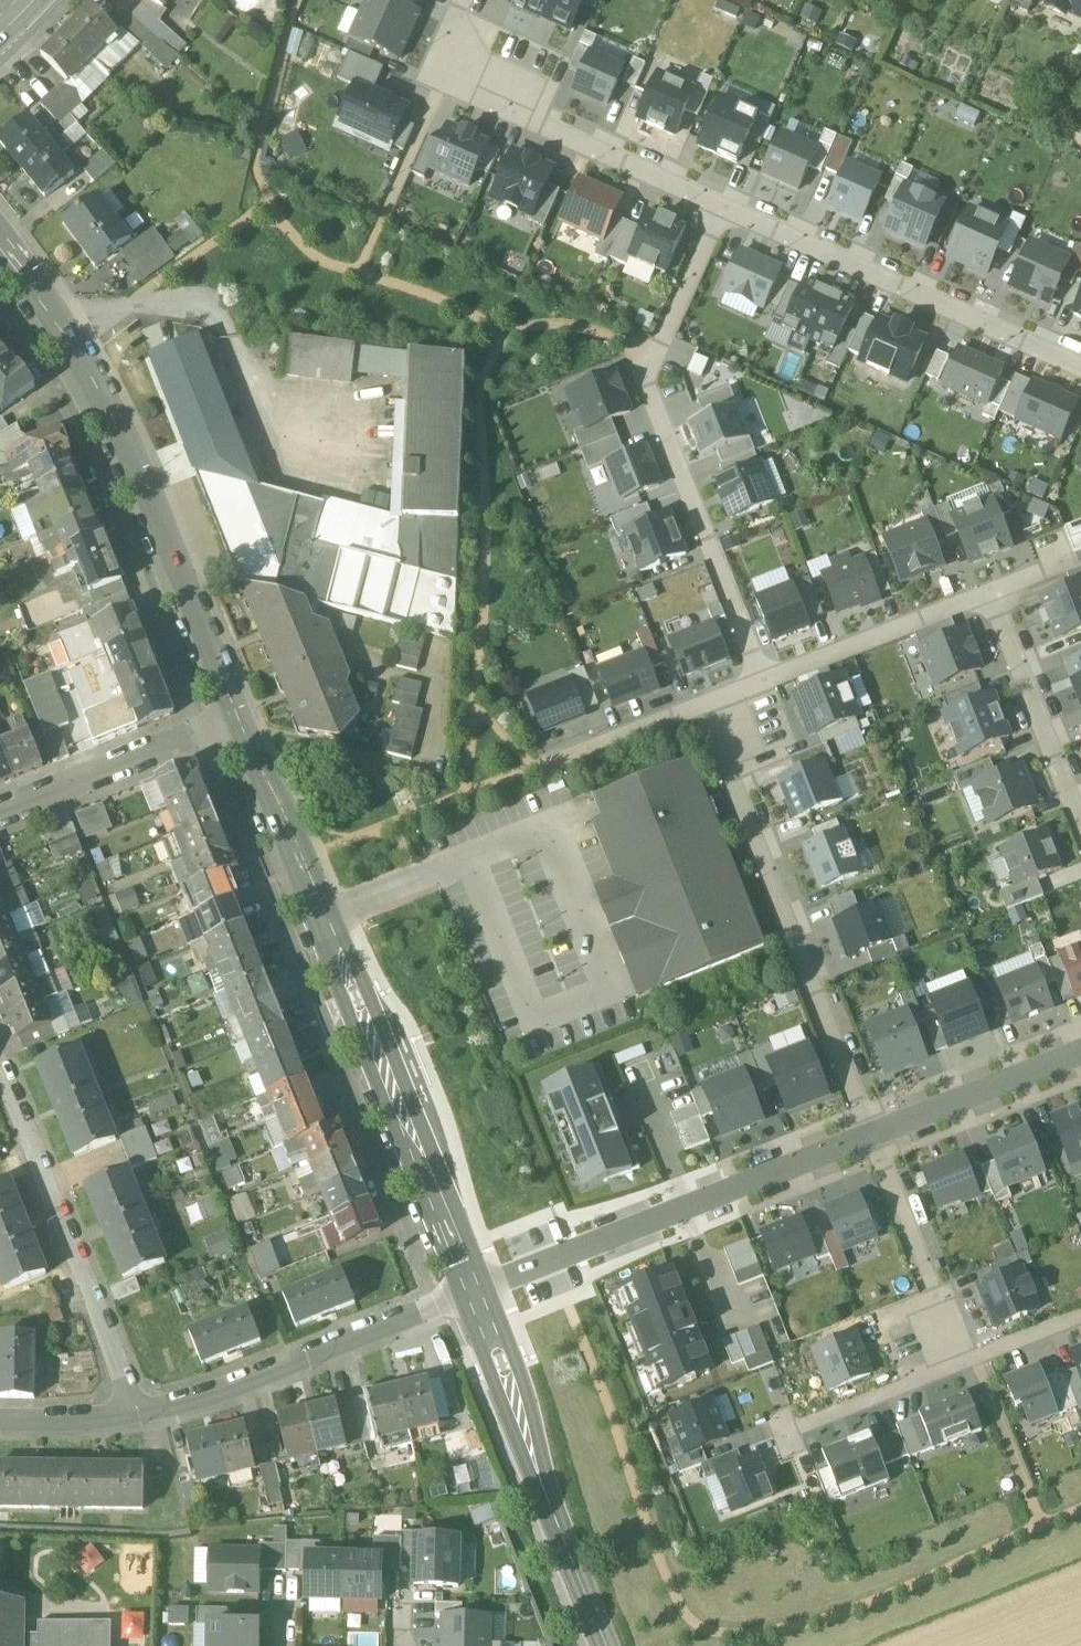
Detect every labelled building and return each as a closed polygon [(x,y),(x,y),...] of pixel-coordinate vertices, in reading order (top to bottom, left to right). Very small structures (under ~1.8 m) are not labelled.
[(168,0),(146,0),(163,9),(168,0)] [(361,14),(409,36),(420,12),(396,1),(394,0),(368,0),(361,14)] [(510,4),(571,31),(583,4),(585,0),(512,0),(510,4)] [(583,4),(595,9),(600,0),(585,0),(583,4)] [(739,9),(719,0),(715,10),(735,19),(739,9)] [(1027,13),(1033,0),(1009,0),(1008,4),(1027,13)] [(1080,18),(1080,0),(1040,0),(1050,4),(1048,8),(1064,15),(1066,11),(1080,18)] [(143,4),(132,16),(149,31),(151,33),(160,22),(161,21),(143,4)] [(67,31),(94,58),(118,33),(117,32),(92,6),(67,31)] [(350,38),(361,14),(349,9),(338,33),(350,38)] [(361,14),(350,38),(374,50),(398,61),(409,36),(361,14)] [(138,43),(149,31),(132,16),(121,28),(138,43)] [(160,22),(151,33),(166,45),(174,35),(160,22)] [(121,28),(117,32),(118,33),(94,58),(110,75),(140,45),(138,43),(121,28)] [(303,32),(292,29),(286,55),(297,57),(303,32)] [(69,83),(94,58),(67,31),(42,56),(68,82),(69,83)] [(177,55),(166,45),(151,33),(149,31),(138,43),(140,45),(166,68),(177,55)] [(569,69),(581,75),(590,54),(597,38),(585,33),(569,69)] [(186,45),(174,35),(166,45),(177,55),(186,45)] [(374,50),(350,38),(345,51),(349,53),(369,62),(374,50)] [(597,38),(590,54),(623,69),(630,53),(597,38)] [(337,78),(355,87),(356,85),(372,92),(383,68),(369,62),(349,53),(337,78)] [(623,69),(590,54),(581,75),(573,91),(606,106),(623,69)] [(112,76),(110,75),(94,58),(69,83),(68,82),(63,85),(80,104),(82,106),(112,76)] [(646,65),(634,59),(623,83),(635,89),(646,65)] [(694,92),(658,75),(638,119),(674,136),(685,112),(694,92)] [(713,81),(701,76),(694,92),(685,112),(697,117),(713,81)] [(52,95),(53,96),(69,114),(80,104),(63,85),(52,95)] [(372,92),(356,85),(355,87),(339,122),(355,129),(352,137),(371,145),(375,138),(390,145),(401,121),(407,108),(372,92)] [(58,124),(69,114),(53,96),(42,106),(58,124)] [(748,139),(759,115),(720,98),(699,147),(737,164),(748,139)] [(759,115),(748,139),(760,145),(776,109),(764,103),(759,115)] [(58,124),(67,135),(79,125),(69,114),(58,124)] [(1,143),(22,170),(51,146),(30,120),(1,143)] [(414,127),(401,121),(390,145),(403,151),(414,127)] [(462,132),(448,126),(440,142),(428,168),(469,186),(488,144),(474,137),(475,134),(463,128),(462,132)] [(289,158),(306,151),(298,130),(280,137),(289,158)] [(825,131),(817,149),(809,168),(821,173),(837,137),(825,131)] [(817,149),(781,133),(762,175),(798,192),(809,168),(817,149)] [(424,178),(428,168),(440,142),(427,136),(411,172),(424,178)] [(61,138),(51,146),(59,155),(68,147),(61,138)] [(852,144),(839,138),(824,169),(838,175),(852,144)] [(75,175),(59,155),(51,146),(22,170),(46,198),(75,175)] [(83,169),(94,183),(116,166),(103,152),(83,169)] [(546,185),(553,169),(540,164),(540,162),(527,156),(526,158),(513,152),(492,199),(530,216),(531,217),(546,185)] [(885,201),(897,206),(905,188),(913,170),(901,164),(885,201)] [(862,220),(880,180),(847,165),(829,205),(862,220)] [(613,216),(620,199),(580,181),(562,222),(602,240),(613,216)] [(560,191),(546,185),(531,217),(530,216),(528,220),(544,227),(560,191)] [(924,247),(943,205),(905,188),(897,206),(886,231),(924,247)] [(110,191),(99,199),(112,217),(113,216),(123,209),(110,191)] [(131,241),(113,216),(112,217),(99,199),(64,224),(96,267),(131,241)] [(1008,227),(970,210),(949,259),(986,275),(997,251),(1007,228),(1008,227)] [(686,228),(649,211),(641,229),(628,258),(629,258),(665,275),(686,228)] [(1008,227),(1007,228),(1020,234),(1026,220),(1013,215),(1008,227)] [(609,258),(625,222),(613,216),(602,240),(595,254),(608,260),(609,258)] [(626,266),(629,258),(628,258),(641,229),(625,222),(609,258),(626,266)] [(1020,234),(1007,228),(997,251),(1009,257),(1020,234)] [(144,239),(164,266),(175,258),(154,231),(144,239)] [(122,254),(142,282),(164,266),(144,239),(122,254)] [(1059,281),(1068,261),(1030,244),(1011,287),(1049,303),(1059,281)] [(1059,281),(1071,287),(1077,273),(1080,265),(1080,247),(1075,245),(1068,261),(1059,281)] [(780,270),(740,252),(723,290),(763,308),(766,302),(778,275),(780,270)] [(791,280),(778,275),(766,302),(778,308),(789,283),(791,280)] [(810,342),(809,341),(830,293),(805,281),(801,288),(786,324),(783,330),(793,334),(788,347),(804,354),(810,342)] [(774,318),(786,324),(801,288),(789,283),(778,308),(774,318)] [(830,293),(809,341),(810,342),(832,351),(833,352),(844,328),(855,304),(830,293)] [(848,351),(861,358),(878,322),(864,315),(856,333),(848,351)] [(455,641),(459,522),(404,520),(404,522),(390,519),(324,502),(323,506),(257,488),(199,343),(212,338),(213,341),(217,340),(216,337),(203,327),(200,326),(200,327),(179,324),(133,318),(126,326),(154,365),(155,365),(188,449),(183,460),(194,464),(242,584),(241,584),(242,585),(455,641)] [(894,326),(879,319),(878,322),(861,358),(860,362),(906,383),(925,340),(910,333),(912,329),(896,322),(894,326)] [(833,352),(832,351),(826,364),(839,370),(848,351),(856,333),(844,328),(833,352)] [(282,376),(352,384),(354,375),(357,347),(290,338),(290,339),(287,339),(284,360),(282,376)] [(411,354),(357,347),(354,375),(410,382),(411,354)] [(1003,370),(958,350),(942,386),(987,406),(999,379),(1003,370)] [(949,357),(937,352),(926,376),(938,381),(949,357)] [(6,354),(0,358),(0,385),(19,372),(18,370),(6,354)] [(410,382),(404,520),(459,522),(466,361),(411,354),(410,382)] [(18,370),(19,372),(0,385),(0,411),(0,412),(34,387),(21,369),(18,370)] [(631,413),(615,374),(566,393),(574,414),(579,412),(580,414),(586,429),(587,430),(612,421),(631,413)] [(999,412),(1016,420),(1033,384),(1015,376),(1011,385),(999,412)] [(1011,385),(999,379),(987,406),(982,416),(994,421),(999,412),(1011,385)] [(1077,403),(1033,384),(1016,420),(1060,440),(1066,427),(1077,403)] [(697,402),(704,418),(736,405),(730,389),(697,402)] [(1077,403),(1066,427),(1078,433),(1080,426),(1080,405),(1077,403)] [(750,440),(736,405),(704,418),(687,425),(701,460),(717,453),(750,440)] [(569,435),(574,434),(586,429),(580,414),(563,420),(569,435)] [(8,432),(1,420),(0,420),(0,437),(8,432)] [(587,430),(586,429),(574,434),(581,452),(618,437),(612,421),(587,430)] [(8,432),(0,437),(0,452),(5,449),(7,455),(24,449),(24,448),(27,447),(23,439),(18,426),(8,432)] [(28,459),(32,469),(68,454),(68,456),(71,454),(62,433),(27,447),(24,448),(24,449),(7,455),(11,464),(11,465),(28,459)] [(625,456),(618,437),(581,452),(588,470),(607,463),(625,456)] [(750,440),(717,453),(722,466),(755,453),(750,440)] [(622,501),(659,486),(644,448),(625,456),(607,463),(622,501)] [(11,464),(7,455),(5,449),(0,452),(0,468),(11,464)] [(760,465),(755,453),(722,466),(719,467),(724,479),(760,465)] [(32,469),(40,489),(76,475),(68,456),(68,454),(32,469)] [(11,465),(15,475),(32,469),(28,459),(11,465)] [(724,479),(716,482),(731,519),(787,497),(773,460),(760,466),(760,465),(724,479)] [(44,499),(48,509),(84,495),(76,475),(40,489),(44,499)] [(987,490),(991,502),(993,502),(999,518),(1011,514),(1000,485),(987,490)] [(52,519),(56,530),(92,516),(84,495),(48,509),(52,519)] [(27,506),(31,515),(48,509),(44,499),(27,506)] [(999,518),(993,502),(991,502),(980,507),(979,505),(963,511),(964,513),(953,518),(952,518),(958,534),(970,565),(1011,549),(999,518)] [(616,535),(624,532),(653,521),(647,505),(610,520),(616,535)] [(946,539),(958,534),(952,518),(953,518),(948,505),(935,511),(943,533),(946,539)] [(935,511),(934,508),(921,513),(926,526),(931,538),(943,533),(935,511)] [(52,519),(48,509),(31,515),(35,525),(52,519)] [(640,573),(686,555),(670,514),(653,521),(624,532),(640,573)] [(60,539),(65,551),(101,536),(100,535),(92,516),(56,530),(60,539)] [(1065,529),(1074,553),(1080,550),(1080,522),(1065,529)] [(931,538),(926,526),(885,542),(900,581),(941,565),(931,538)] [(103,534),(100,535),(101,536),(65,551),(68,560),(52,567),(56,577),(72,571),(80,568),(86,584),(78,587),(83,597),(91,594),(91,595),(122,582),(123,582),(103,534)] [(60,539),(43,546),(48,557),(48,558),(52,567),(68,560),(65,551),(60,539)] [(864,562),(878,596),(890,591),(875,554),(863,559),(864,562)] [(878,596),(864,562),(852,567),(848,556),(832,563),(836,573),(834,574),(823,578),(837,613),(878,597),(878,596)] [(823,578),(834,574),(827,557),(806,565),(813,582),(823,578)] [(80,568),(72,571),(78,587),(86,584),(80,568)] [(784,569),(751,582),(758,599),(791,586),(784,569)] [(1071,587),(1080,583),(1080,569),(1067,575),(1071,587)] [(809,579),(793,585),(807,622),(824,616),(809,579)] [(91,595),(95,606),(127,593),(122,582),(91,595)] [(1071,587),(1041,599),(1057,640),(1080,631),(1080,583),(1071,587)] [(758,599),(756,600),(773,643),(810,628),(807,622),(793,585),(791,586),(758,599)] [(303,733),(341,743),(344,729),(350,730),(359,718),(357,712),(349,710),(351,704),(348,698),(343,697),(348,678),(333,675),(338,655),(325,652),(327,646),(324,640),(323,640),(326,627),(299,620),(304,602),(256,589),(251,607),(258,609),(255,617),(261,632),(266,630),(269,639),(268,647),(283,684),(289,685),(293,697),(289,698),(296,717),(302,718),(300,725),(303,733)] [(132,608),(127,593),(95,606),(83,611),(88,625),(89,626),(95,623),(132,608)] [(708,611),(714,625),(723,648),(735,643),(720,606),(708,611)] [(132,608),(95,623),(106,651),(143,637),(132,608)] [(957,634),(952,620),(915,635),(920,649),(957,634)] [(59,636),(62,643),(71,666),(106,651),(95,623),(89,626),(88,625),(59,636)] [(714,625),(669,643),(683,678),(728,661),(723,648),(714,625)] [(637,634),(645,656),(651,670),(663,665),(649,629),(637,634)] [(393,667),(417,673),(427,636),(403,630),(393,667)] [(957,634),(920,649),(936,688),(981,670),(975,656),(978,656),(973,645),(971,645),(966,631),(957,634)] [(153,661),(143,637),(106,651),(116,676),(153,661)] [(59,671),(71,666),(62,643),(50,648),(59,671)] [(645,656),(600,674),(613,706),(658,688),(651,670),(645,656)] [(1066,665),(1080,702),(1080,659),(1066,665)] [(163,686),(153,661),(116,676),(126,701),(163,686)] [(569,682),(569,683),(570,682),(582,713),(599,707),(584,670),(567,676),(569,682)] [(24,685),(34,709),(59,699),(49,675),(24,685)] [(810,737),(818,734),(855,720),(859,718),(843,677),(793,696),(810,737)] [(393,704),(400,706),(416,710),(423,685),(399,679),(393,704)] [(569,683),(569,682),(529,698),(543,733),(584,717),(582,713),(570,682),(569,683)] [(174,714),(163,686),(126,701),(84,717),(94,746),(131,732),(174,714)] [(943,700),(948,714),(984,699),(979,686),(943,700)] [(943,715),(960,757),(1010,738),(993,696),(984,699),(948,714),(943,715)] [(69,724),(59,699),(34,709),(44,734),(58,728),(58,729),(69,724)] [(424,712),(416,710),(400,706),(388,755),(411,761),(424,712)] [(14,721),(20,737),(30,733),(23,716),(14,721)] [(855,720),(818,734),(823,747),(827,745),(860,732),(855,720)] [(69,757),(58,729),(58,728),(44,734),(43,734),(55,762),(69,757)] [(43,767),(30,733),(20,737),(1,745),(14,778),(43,767)] [(1,745),(0,745),(0,784),(14,778),(1,745)] [(790,760),(795,774),(823,763),(833,760),(827,745),(823,747),(790,760)] [(974,787),(997,778),(990,761),(953,776),(960,794),(975,788),(974,787)] [(595,800),(603,821),(698,783),(690,763),(595,800)] [(779,780),(795,819),(824,808),(838,802),(831,783),(823,763),(795,774),(779,780)] [(157,778),(168,808),(205,793),(194,764),(157,778)] [(975,788),(989,826),(1037,807),(1021,768),(997,778),(974,787),(975,788)] [(168,808),(157,778),(143,784),(154,813),(168,808)] [(838,802),(824,808),(825,811),(843,804),(834,781),(831,783),(838,802)] [(634,923),(660,989),(764,948),(698,783),(603,821),(595,824),(617,881),(595,890),(612,932),(634,923)] [(215,818),(205,793),(168,808),(179,833),(215,818)] [(396,797),(400,806),(412,802),(408,793),(396,797)] [(103,804),(98,806),(108,831),(113,829),(103,804)] [(98,806),(83,813),(76,815),(86,840),(108,831),(98,806)] [(46,823),(56,848),(77,839),(67,814),(46,823)] [(215,818),(179,833),(187,854),(188,858),(189,859),(226,844),(215,818)] [(812,831),(817,843),(842,834),(837,821),(812,831)] [(1062,871),(1046,832),(999,851),(1014,888),(1014,889),(1037,880),(1062,871)] [(171,861),(187,854),(179,833),(163,840),(171,861)] [(806,848),(822,889),(858,875),(853,861),(856,860),(851,846),(847,847),(842,834),(817,843),(806,848)] [(56,848),(64,865),(84,856),(77,839),(56,848)] [(236,870),(226,844),(189,859),(196,878),(184,883),(187,889),(186,889),(187,890),(224,874),(224,875),(236,871),(236,870)] [(173,864),(188,858),(187,854),(171,861),(173,864)] [(234,900),(224,875),(224,874),(187,890),(197,915),(234,900)] [(1043,897),(1037,880),(1014,889),(1014,888),(999,894),(1006,912),(1043,897)] [(119,897),(123,910),(138,904),(133,892),(119,897)] [(827,903),(834,922),(859,912),(852,894),(827,903)] [(244,926),(234,900),(197,915),(207,941),(244,926)] [(859,912),(834,922),(849,959),(867,951),(892,942),(878,905),(859,912)] [(17,937),(8,915),(0,919),(0,944),(17,937)] [(634,923),(612,932),(638,998),(660,989),(634,923)] [(254,952),(244,926),(207,941),(215,960),(205,964),(207,971),(254,952)] [(25,959),(17,937),(0,944),(0,970),(25,959)] [(892,942),(867,951),(872,964),(909,949),(904,937),(892,942)] [(140,938),(128,941),(133,961),(145,958),(140,938)] [(1048,962),(1041,946),(1029,951),(1037,970),(1044,988),(1056,983),(1048,962)] [(1076,998),(1080,996),(1080,949),(1060,957),(1060,958),(1076,998)] [(264,976),(254,952),(207,971),(210,977),(220,973),(228,992),(265,977),(265,976),(264,976)] [(1060,958),(1048,962),(1056,983),(1063,1003),(1076,998),(1060,958)] [(1,995),(34,981),(25,959),(0,970),(0,991),(1,995)] [(124,1008),(143,1000),(129,967),(110,975),(124,1008)] [(1037,970),(998,986),(1012,1023),(1052,1008),(1044,988),(1037,970)] [(51,975),(34,981),(43,1003),(56,998),(59,997),(51,975)] [(275,1003),(265,977),(228,992),(238,1018),(275,1003)] [(10,1016),(43,1003),(34,981),(1,995),(10,1016)] [(934,1011),(948,1048),(988,1033),(969,985),(930,1001),(934,1011)] [(906,1013),(912,1027),(924,1022),(922,1016),(912,991),(899,996),(906,1013)] [(56,998),(43,1003),(52,1026),(56,1037),(70,1031),(56,998)] [(19,1039),(52,1026),(43,1003),(10,1016),(19,1039)] [(286,1028),(275,1003),(238,1018),(248,1043),(286,1028)] [(936,1053),(948,1048),(934,1011),(922,1016),(924,1022),(936,1053)] [(912,1027),(906,1013),(869,1028),(886,1073),(924,1058),(912,1027)] [(19,1039),(24,1050),(56,1037),(52,1026),(19,1039)] [(286,1029),(286,1028),(248,1043),(256,1063),(246,1067),(248,1073),(295,1054),(286,1029)] [(673,1040),(677,1052),(690,1047),(686,1035),(673,1040)] [(641,1046),(614,1054),(618,1066),(645,1058),(641,1046)] [(778,1087),(788,1111),(827,1096),(808,1046),(776,1059),(769,1062),(778,1087)] [(693,1053),(690,1047),(677,1052),(680,1058),(693,1053)] [(765,1092),(778,1087),(769,1062),(776,1059),(771,1047),(750,1055),(765,1092)] [(39,1065),(76,1158),(116,1142),(79,1049),(39,1065)] [(306,1080),(295,1054),(248,1073),(251,1079),(261,1075),(269,1095),(306,1080)] [(696,1071),(702,1088),(742,1072),(737,1060),(736,1055),(696,1071)] [(753,1097),(765,1092),(750,1055),(737,1060),(742,1072),(743,1071),(753,1097)] [(613,1101),(599,1067),(542,1089),(583,1192),(640,1169),(626,1135),(619,1138),(606,1104),(613,1101)] [(722,1137),(763,1122),(753,1097),(743,1071),(742,1072),(702,1088),(703,1090),(713,1115),(722,1137)] [(316,1106),(306,1080),(269,1095),(279,1120),(316,1106)] [(701,1120),(713,1115),(703,1090),(691,1095),(696,1105),(701,1120)] [(671,1115),(685,1152),(710,1142),(701,1120),(696,1105),(671,1115)] [(326,1130),(316,1106),(279,1120),(289,1146),(326,1131),(326,1130)] [(1077,1112),(1079,1115),(1054,1125),(1071,1167),(1080,1162),(1080,1110),(1077,1112)] [(1053,1121),(1054,1125),(1079,1115),(1077,1112),(1053,1121)] [(235,1163),(231,1139),(216,1141),(213,1123),(207,1124),(215,1167),(235,1163)] [(289,1146),(292,1152),(304,1147),(307,1156),(312,1167),(349,1152),(338,1126),(326,1130),(326,1131),(289,1146)] [(129,1162),(132,1169),(159,1159),(156,1152),(146,1128),(120,1138),(129,1162)] [(1005,1187),(1007,1187),(1042,1173),(1026,1131),(989,1146),(996,1162),(1005,1187)] [(291,1163),(307,1156),(304,1147),(292,1152),(287,1154),(291,1163)] [(312,1167),(317,1179),(322,1193),(359,1178),(349,1152),(312,1167)] [(963,1204),(979,1198),(969,1173),(962,1157),(924,1172),(939,1210),(961,1201),(963,1204)] [(996,1162),(981,1168),(991,1193),(995,1205),(1011,1199),(1007,1187),(1005,1187),(996,1162)] [(1071,1167),(1069,1167),(1074,1181),(1080,1179),(1080,1162),(1071,1167)] [(981,1168),(969,1173),(979,1198),(991,1193),(981,1168)] [(87,1187),(124,1280),(164,1264),(127,1171),(87,1187)] [(223,1182),(230,1200),(248,1193),(241,1175),(223,1182)] [(369,1204),(359,1178),(322,1193),(333,1218),(369,1204)] [(312,1197),(322,1193),(317,1179),(307,1183),(312,1197)] [(6,1290),(45,1274),(8,1181),(0,1184),(0,1274),(6,1290)] [(196,1202),(203,1220),(220,1214),(213,1195),(196,1202)] [(870,1225),(864,1210),(859,1197),(826,1210),(834,1232),(842,1251),(875,1238),(870,1225)] [(381,1233),(369,1204),(333,1218),(338,1231),(326,1235),(333,1252),(381,1233)] [(864,1210),(870,1225),(876,1223),(870,1208),(864,1210)] [(774,1271),(815,1255),(809,1238),(802,1220),(761,1236),(774,1271)] [(842,1251),(834,1232),(822,1237),(830,1257),(836,1273),(849,1269),(842,1251)] [(211,1257),(231,1249),(225,1233),(204,1241),(211,1257)] [(821,1234),(809,1238),(815,1255),(817,1261),(830,1257),(822,1237),(821,1234)] [(749,1241),(724,1250),(739,1287),(763,1277),(749,1241)] [(250,1252),(261,1281),(276,1275),(265,1245),(250,1252)] [(1009,1245),(994,1251),(998,1261),(1013,1255),(1009,1245)] [(995,1279),(1021,1269),(1032,1265),(1027,1252),(990,1267),(995,1279)] [(995,1279),(979,1285),(996,1329),(1037,1313),(1032,1299),(1036,1297),(1030,1281),(1026,1283),(1021,1269),(995,1279)] [(283,1296),(296,1328),(355,1305),(342,1272),(283,1296)] [(681,1297),(671,1273),(657,1279),(656,1277),(639,1284),(640,1286),(622,1293),(634,1325),(635,1325),(648,1359),(661,1392),(679,1385),(679,1386),(696,1380),(696,1378),(710,1372),(701,1348),(700,1348),(680,1298),(681,1297)] [(135,1280),(111,1290),(116,1302),(140,1292),(135,1280)] [(189,1333),(202,1366),(261,1343),(247,1309),(189,1333)] [(749,1374),(773,1364),(759,1327),(722,1341),(732,1366),(744,1361),(749,1374)] [(35,1399),(36,1335),(0,1335),(0,1339),(0,1398),(35,1399)] [(829,1391),(870,1375),(854,1335),(813,1350),(829,1391)] [(1071,1354),(1077,1370),(1080,1380),(1080,1350),(1071,1354)] [(1030,1427),(1057,1416),(1043,1379),(1038,1367),(1005,1380),(1016,1408),(1022,1405),(1030,1427)] [(1064,1375),(1078,1408),(1079,1412),(1080,1411),(1080,1380),(1077,1370),(1064,1375)] [(1043,1379),(1057,1416),(1078,1408),(1064,1375),(1063,1371),(1043,1379)] [(438,1381),(444,1410),(448,1409),(458,1407),(451,1377),(438,1380),(438,1381)] [(438,1381),(428,1384),(438,1424),(451,1420),(448,1409),(444,1410),(438,1381)] [(428,1382),(399,1389),(408,1428),(408,1429),(417,1427),(418,1432),(438,1427),(438,1424),(428,1384),(428,1382)] [(370,1397),(381,1440),(400,1435),(399,1431),(408,1428),(399,1389),(370,1396),(370,1397)] [(919,1414),(920,1417),(933,1450),(933,1451),(983,1431),(968,1394),(919,1414)] [(353,1401),(364,1444),(381,1440),(370,1397),(353,1401)] [(347,1448),(364,1444),(353,1401),(337,1406),(347,1448)] [(671,1418),(685,1454),(686,1455),(702,1449),(727,1439),(712,1402),(671,1418)] [(336,1404),(308,1411),(317,1450),(326,1448),(327,1453),(347,1448),(337,1406),(336,1404)] [(289,1462),(290,1462),(318,1455),(317,1450),(308,1411),(307,1410),(278,1417),(289,1462)] [(933,1450),(920,1417),(896,1426),(899,1432),(908,1457),(909,1459),(933,1450)] [(245,1427),(217,1434),(227,1477),(255,1470),(245,1427)] [(412,1445),(413,1447),(442,1440),(438,1427),(418,1432),(417,1427),(408,1429),(412,1445)] [(384,1452),(412,1445),(408,1429),(408,1428),(399,1431),(400,1435),(381,1440),(384,1452)] [(477,1430),(460,1437),(467,1454),(484,1447),(477,1430)] [(822,1451),(828,1468),(841,1500),(841,1501),(890,1482),(884,1466),(874,1442),(870,1432),(822,1451)] [(899,1432),(874,1442),(884,1466),(908,1457),(899,1432)] [(459,1433),(446,1437),(451,1454),(464,1451),(459,1433)] [(198,1484),(227,1477),(217,1434),(188,1441),(198,1482),(198,1484)] [(364,1444),(369,1462),(385,1458),(384,1452),(381,1440),(364,1444)] [(413,1447),(412,1445),(384,1452),(385,1458),(388,1468),(416,1462),(413,1447)] [(686,1455),(685,1454),(673,1459),(679,1474),(701,1466),(708,1463),(702,1449),(686,1455)] [(743,1465),(738,1452),(708,1463),(701,1466),(706,1481),(719,1476),(718,1474),(743,1465)] [(321,1469),(318,1455),(290,1462),(293,1476),(321,1469)] [(772,1497),(757,1459),(743,1465),(718,1474),(719,1476),(722,1485),(720,1486),(727,1503),(729,1502),(733,1512),(772,1497)] [(259,1467),(269,1508),(282,1505),(272,1464),(259,1467)] [(142,1510),(143,1468),(0,1466),(0,1507),(142,1510)] [(829,1505),(841,1500),(828,1468),(816,1473),(829,1505)] [(198,1482),(181,1486),(188,1513),(204,1509),(198,1484),(198,1482)] [(492,1509),(479,1510),(469,1514),(475,1529),(496,1520),(492,1509)] [(287,1542),(288,1526),(273,1525),(272,1541),(287,1542)] [(401,1559),(414,1559),(415,1538),(415,1532),(401,1532),(401,1539),(401,1559)] [(459,1553),(459,1539),(415,1538),(414,1559),(414,1587),(458,1588),(458,1579),(459,1553)] [(374,1539),(373,1558),(382,1559),(382,1572),(401,1572),(401,1559),(401,1539),(374,1539)] [(286,1571),(301,1572),(302,1543),(286,1543),(286,1546),(286,1571)] [(320,1543),(302,1543),(301,1572),(308,1572),(308,1557),(320,1557),(320,1543)] [(73,1555),(85,1575),(103,1563),(90,1544),(73,1555)] [(260,1552),(260,1572),(286,1573),(286,1571),(286,1546),(259,1545),(259,1551),(260,1552)] [(194,1586),(209,1586),(210,1550),(195,1550),(194,1586)] [(209,1593),(259,1594),(260,1572),(260,1552),(259,1551),(210,1550),(209,1586),(209,1593)] [(459,1553),(458,1579),(476,1579),(477,1553),(459,1553)] [(342,1601),(343,1558),(320,1557),(308,1557),(308,1572),(307,1601),(342,1601)] [(381,1602),(382,1572),(382,1559),(373,1558),(343,1558),(342,1601),(381,1602)] [(0,1599),(0,1645),(25,1645),(25,1636),(26,1603),(0,1599)] [(342,1601),(307,1601),(307,1613),(342,1613),(342,1601)] [(342,1601),(342,1613),(381,1614),(381,1602),(342,1601)] [(436,1617),(444,1617),(462,1618),(462,1605),(436,1604),(436,1617)] [(189,1627),(189,1609),(168,1609),(168,1627),(189,1627)] [(197,1627),(210,1627),(210,1625),(230,1626),(230,1610),(197,1610),(197,1627)] [(462,1618),(444,1617),(444,1645),(488,1645),(488,1644),(488,1621),(488,1618),(462,1618)] [(488,1644),(501,1645),(505,1645),(505,1621),(488,1621),(488,1644)] [(25,1645),(112,1645),(112,1625),(39,1624),(38,1636),(25,1636),(25,1645)] [(209,1645),(258,1645),(258,1626),(230,1626),(210,1625),(210,1627),(209,1645)] [(210,1627),(197,1627),(194,1627),(193,1645),(209,1645),(210,1627)]
